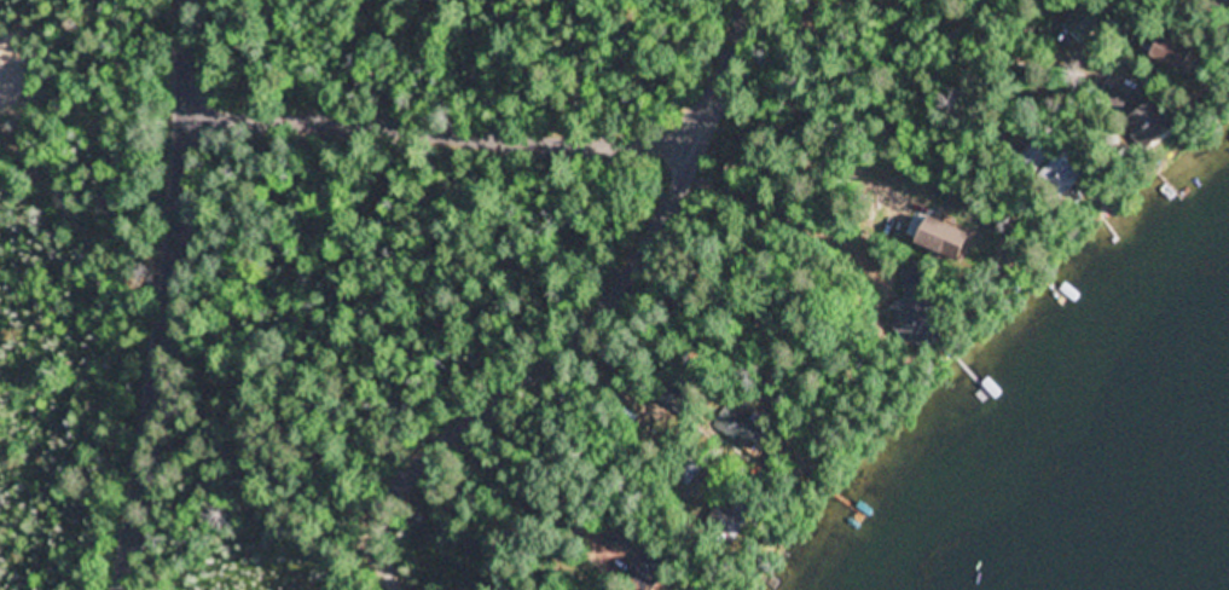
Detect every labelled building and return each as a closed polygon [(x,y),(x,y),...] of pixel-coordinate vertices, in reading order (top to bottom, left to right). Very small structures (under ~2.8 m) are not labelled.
[(1157,59),(1190,73),(1199,51),(1166,37),(1157,59)] [(1181,131),(1153,87),(1133,99),(1141,112),(1128,120),(1148,152),(1181,131)] [(1022,157),(1042,171),(1059,147),(1039,133),(1022,157)] [(1096,175),(1070,150),(1045,175),(1071,200),(1096,175)] [(892,321),(918,351),(947,326),(921,296),(892,321)] [(769,433),(724,404),(710,425),(755,454),(769,433)] [(707,529),(740,544),(752,519),(719,504),(707,529)] [(640,536),(623,522),(610,539),(627,552),(640,536)] [(647,549),(629,584),(641,589),(662,589),(676,565),(647,549)]
